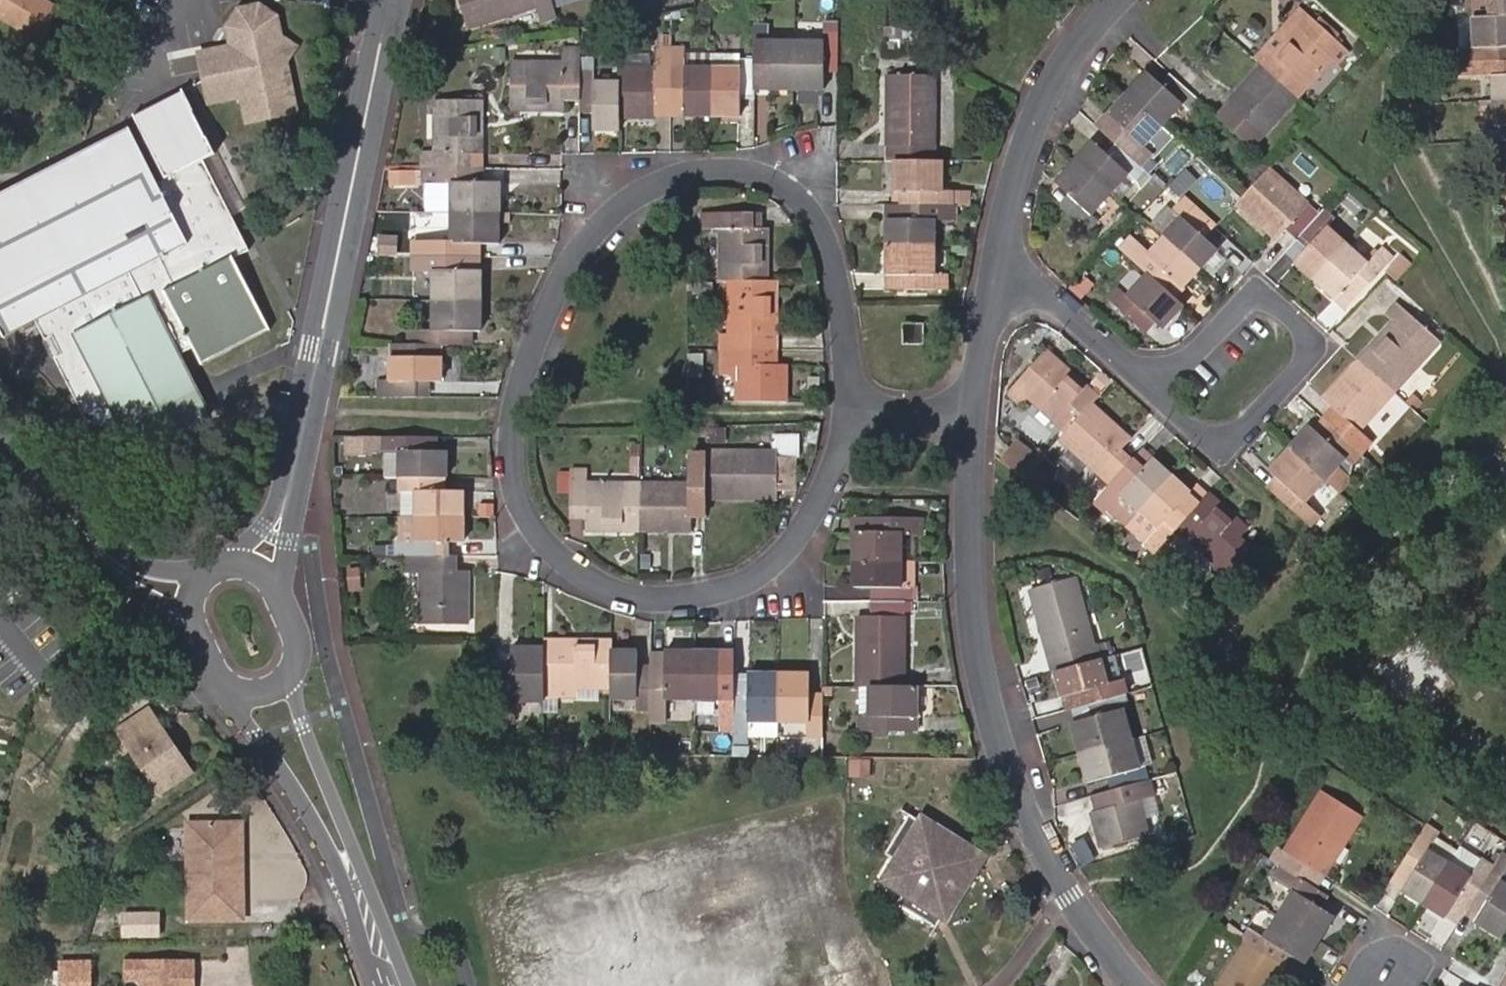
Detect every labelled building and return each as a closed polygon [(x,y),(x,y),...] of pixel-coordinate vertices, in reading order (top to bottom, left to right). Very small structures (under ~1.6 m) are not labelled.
[(47,0),(0,0),(0,11),(41,36),(59,7),(47,0)] [(549,0),(461,0),(468,25),(535,5),(541,24),(556,20),(549,0)] [(1487,14),(1486,0),(1471,0),(1472,14),(1487,14)] [(1505,14),(1505,0),(1486,0),(1487,14),(1505,14)] [(233,27),(236,51),(204,56),(206,69),(212,102),(244,97),(249,123),(289,115),(299,114),(291,65),(299,51),(284,40),(279,16),(264,6),(245,9),(233,27)] [(1307,12),(1261,65),(1295,96),(1330,57),(1336,62),(1347,50),(1307,12)] [(1487,14),(1472,14),(1471,14),(1472,43),(1456,44),(1457,60),(1468,60),(1501,59),(1501,43),(1505,43),(1505,14),(1487,14)] [(888,28),(888,55),(915,55),(916,27),(888,28)] [(822,40),(794,39),(793,85),(820,86),(820,69),(837,69),(836,28),(822,28),(822,40)] [(766,85),(793,85),(794,39),(766,39),(766,30),(754,30),(753,56),(753,69),(766,69),(766,85)] [(563,100),(578,100),(579,71),(579,45),(561,45),(560,61),(510,61),(509,106),(563,107),(563,100)] [(669,50),(668,97),(668,110),(682,110),(682,113),(708,113),(708,67),(683,66),(683,45),(669,45),(669,50)] [(619,80),(619,115),(653,116),(653,97),(668,97),(669,50),(654,50),(654,66),(619,66),(619,80)] [(753,96),(753,69),(753,56),(739,56),(739,66),(708,67),(708,113),(738,113),(738,96),(753,96)] [(1501,59),(1468,60),(1469,74),(1490,74),(1491,102),(1505,101),(1505,59),(1501,59)] [(1247,146),(1295,96),(1261,65),(1223,104),(1234,113),(1223,125),(1247,146)] [(1195,97),(1176,78),(1164,68),(1155,79),(1145,71),(1125,92),(1160,125),(1179,103),(1185,108),(1195,97)] [(579,71),(578,100),(578,110),(592,111),(591,127),(618,127),(619,115),(619,80),(591,81),(592,71),(579,71)] [(893,158),(932,159),(932,73),(885,73),(885,142),(887,143),(887,159),(893,158)] [(217,153),(187,90),(138,115),(143,124),(134,129),(133,127),(0,194),(0,325),(5,335),(37,319),(46,339),(55,335),(64,353),(56,357),(86,420),(130,431),(139,449),(207,417),(177,352),(193,344),(201,361),(270,327),(235,251),(247,246),(206,159),(217,153)] [(1140,146),(1160,125),(1125,92),(1105,114),(1122,131),(1113,141),(1144,168),(1153,159),(1140,146)] [(420,167),(439,166),(468,167),(469,153),(478,153),(479,99),(434,98),(433,147),(421,147),(420,167)] [(1491,102),(1491,124),(1485,125),(1485,139),(1489,139),(1505,138),(1505,101),(1491,102)] [(1144,168),(1113,141),(1104,151),(1092,140),(1074,160),(1109,191),(1126,173),(1133,179),(1144,168)] [(932,159),(893,158),(893,204),(957,204),(965,203),(965,191),(941,191),(940,159),(932,159)] [(1089,213),(1109,191),(1074,160),(1055,181),(1066,193),(1057,204),(1087,230),(1097,220),(1089,213)] [(479,167),(468,167),(439,166),(440,178),(450,179),(450,210),(496,210),(496,180),(479,180),(479,167)] [(1295,238),(1317,213),(1268,166),(1240,197),(1236,201),(1275,236),(1284,226),(1295,238)] [(1180,214),(1163,234),(1198,265),(1216,247),(1204,235),(1212,225),(1181,198),(1172,207),(1180,214)] [(957,204),(893,204),(885,204),(886,245),(931,245),(931,219),(957,219),(957,204)] [(1323,207),(1317,213),(1295,238),(1305,247),(1293,259),(1314,278),(1345,243),(1326,224),(1333,217),(1323,207)] [(496,240),(496,210),(450,210),(450,240),(430,240),(431,254),(460,255),(477,255),(477,240),(496,240)] [(728,280),(766,280),(765,228),(751,227),(750,212),(699,212),(698,229),(718,229),(719,280),(728,280)] [(1116,244),(1145,272),(1171,295),(1198,265),(1163,234),(1146,253),(1125,235),(1116,244)] [(1366,262),(1345,243),(1314,278),(1334,297),(1344,286),(1353,294),(1391,254),(1381,245),(1366,262)] [(931,245),(886,245),(885,288),(941,287),(941,274),(931,274),(931,245)] [(430,268),(430,301),(477,300),(477,269),(460,269),(460,255),(411,255),(411,268),(430,268)] [(460,269),(477,269),(477,255),(460,255),(460,269)] [(1180,304),(1171,295),(1145,272),(1124,295),(1118,289),(1108,299),(1138,326),(1148,315),(1156,322),(1161,326),(1180,304)] [(766,280),(728,280),(727,332),(719,332),(718,347),(719,347),(726,347),(770,347),(774,347),(773,280),(766,280)] [(1343,304),(1353,294),(1344,286),(1334,297),(1343,304)] [(476,329),(477,300),(430,301),(430,329),(411,330),(411,343),(437,343),(466,342),(466,329),(476,329)] [(1145,332),(1156,322),(1148,315),(1138,326),(1145,332)] [(1391,321),(1356,359),(1390,390),(1436,339),(1412,317),(1401,329),(1391,321)] [(900,322),(900,342),(921,342),(921,322),(900,322)] [(64,353),(55,335),(46,339),(56,357),(64,353)] [(436,381),(437,343),(411,343),(389,343),(389,381),(374,381),(373,394),(422,394),(425,394),(425,381),(436,381)] [(735,400),(781,400),(783,362),(770,362),(770,347),(726,347),(719,347),(718,376),(735,376),(735,400)] [(1063,430),(1090,400),(1096,393),(1045,347),(1004,390),(1018,403),(1026,396),(1063,430)] [(700,355),(685,355),(684,379),(700,378),(700,355)] [(1347,440),(1390,390),(1356,359),(1321,397),(1330,406),(1320,417),(1329,424),(1347,440)] [(1129,437),(1090,400),(1063,430),(1058,436),(1069,446),(1059,456),(1076,472),(1087,461),(1109,481),(1128,461),(1132,457),(1120,447),(1129,437)] [(1358,451),(1347,440),(1329,424),(1320,435),(1308,424),(1288,446),(1322,478),(1343,456),(1350,462),(1358,451)] [(403,473),(435,473),(443,473),(443,446),(436,446),(436,435),(385,435),(386,473),(403,473)] [(776,449),(704,448),(704,496),(774,495),(774,484),(795,484),(795,456),(788,455),(788,440),(775,440),(776,449)] [(998,459),(1020,475),(1035,460),(1013,444),(998,459)] [(1302,502),(1322,478),(1288,446),(1267,468),(1272,474),(1264,483),(1303,520),(1311,511),(1302,502)] [(1137,468),(1150,455),(1141,447),(1132,457),(1128,461),(1137,468)] [(688,483),(636,482),(636,528),(689,528),(689,515),(703,515),(704,496),(704,448),(689,449),(688,483)] [(1105,511),(1123,526),(1170,474),(1150,455),(1137,468),(1128,461),(1109,481),(1087,506),(1098,516),(1105,511)] [(584,527),(636,528),(636,482),(584,480),(584,467),(567,466),(567,516),(584,516),(584,527)] [(435,473),(403,473),(404,514),(412,514),(460,514),(460,487),(435,487),(435,473)] [(1170,474),(1123,526),(1151,551),(1173,526),(1185,513),(1176,504),(1188,491),(1170,474)] [(1185,513),(1173,526),(1224,571),(1246,546),(1235,536),(1245,524),(1207,490),(1185,513)] [(874,498),(874,516),(913,517),(914,498),(874,498)] [(397,539),(403,539),(412,539),(412,514),(404,514),(397,514),(397,539)] [(460,514),(412,514),(412,539),(403,539),(403,552),(418,553),(434,553),(434,540),(460,539),(460,514)] [(869,530),(854,530),(851,530),(851,557),(910,557),(911,530),(921,529),(922,517),(913,517),(874,516),(869,516),(869,530)] [(854,517),(854,530),(869,530),(869,516),(854,517)] [(434,553),(418,553),(418,623),(465,623),(465,568),(450,568),(450,553),(434,553)] [(910,557),(851,557),(850,583),(869,584),(869,600),(902,599),(911,599),(910,557)] [(1052,668),(1095,656),(1072,576),(1031,587),(1052,668)] [(902,599),(869,600),(868,614),(855,613),(855,685),(867,685),(901,686),(902,599)] [(556,654),(542,654),(541,686),(608,686),(608,647),(608,640),(556,639),(556,654)] [(541,646),(542,654),(556,654),(556,639),(542,639),(541,646)] [(541,686),(542,654),(541,646),(508,645),(508,676),(496,676),(494,719),(515,719),(515,702),(541,703),(541,686)] [(634,648),(608,647),(608,686),(607,695),(634,696),(634,708),(648,708),(649,668),(633,667),(634,648)] [(662,649),(662,650),(662,668),(649,668),(648,708),(661,708),(662,695),(690,695),(692,649),(662,649)] [(718,650),(692,649),(690,695),(715,695),(715,705),(714,724),(715,728),(732,729),(732,671),(732,668),(718,668),(718,650)] [(662,668),(662,650),(649,650),(649,668),(662,668)] [(1112,652),(1095,656),(1052,668),(1060,694),(1062,693),(1075,691),(1078,702),(1123,690),(1112,652)] [(776,671),(732,671),(732,729),(732,745),(747,745),(747,718),(776,718),(776,671)] [(805,672),(776,671),(776,718),(806,719),(806,730),(820,730),(820,692),(805,691),(805,672)] [(901,686),(867,685),(866,714),(858,714),(858,728),(897,728),(897,715),(914,715),(913,686),(901,686)] [(1127,705),(1123,690),(1078,702),(1070,705),(1074,719),(1070,720),(1078,750),(1130,736),(1121,707),(1127,705)] [(1075,691),(1062,693),(1066,706),(1070,705),(1078,702),(1075,691)] [(714,724),(715,705),(695,705),(695,724),(714,724)] [(141,740),(134,745),(164,794),(196,775),(163,724),(161,724),(154,715),(133,727),(141,740)] [(914,729),(914,715),(897,715),(897,728),(914,729)] [(141,740),(133,727),(126,732),(134,745),(141,740)] [(1138,766),(1130,736),(1078,750),(1087,780),(1089,780),(1093,794),(1147,777),(1143,764),(1138,766)] [(1153,800),(1147,777),(1093,794),(1087,796),(1090,809),(1088,810),(1098,846),(1147,832),(1144,820),(1139,804),(1153,800)] [(1278,861),(1304,878),(1310,866),(1322,873),(1360,813),(1320,788),(1275,859),(1278,861)] [(1157,816),(1153,800),(1139,804),(1144,820),(1157,816)] [(904,893),(898,903),(936,927),(981,858),(910,813),(885,851),(895,858),(884,880),(904,893)] [(175,861),(195,861),(194,826),(174,826),(175,861)] [(241,899),(240,868),(234,869),(233,855),(241,854),(240,826),(194,826),(195,861),(196,920),(246,919),(246,899),(241,899)] [(1418,830),(1396,865),(1409,873),(1401,887),(1421,900),(1446,861),(1426,848),(1431,839),(1418,830)] [(1491,864),(1484,873),(1469,898),(1482,905),(1473,920),(1499,936),(1505,924),(1505,883),(1499,879),(1505,867),(1505,855),(1499,851),(1491,864)] [(1473,867),(1484,873),(1491,864),(1479,857),(1473,867)] [(1304,878),(1278,861),(1270,874),(1292,890),(1277,912),(1316,937),(1331,914),(1317,905),(1324,892),(1304,878)] [(1484,873),(1473,867),(1469,874),(1446,861),(1421,900),(1444,914),(1452,900),(1463,907),(1469,898),(1484,873)] [(1388,879),(1401,887),(1409,873),(1396,865),(1388,879)] [(129,909),(128,934),(165,935),(166,910),(129,909)] [(1316,937),(1277,912),(1262,935),(1252,929),(1245,941),(1278,962),(1286,951),(1301,961),(1316,937)] [(1245,941),(1243,940),(1215,985),(1270,985),(1283,966),(1278,962),(1245,941)] [(143,974),(124,973),(124,985),(143,985),(143,974)] [(194,975),(143,974),(143,985),(194,985),(194,975)] [(59,985),(92,985),(92,975),(59,976),(59,985)]
